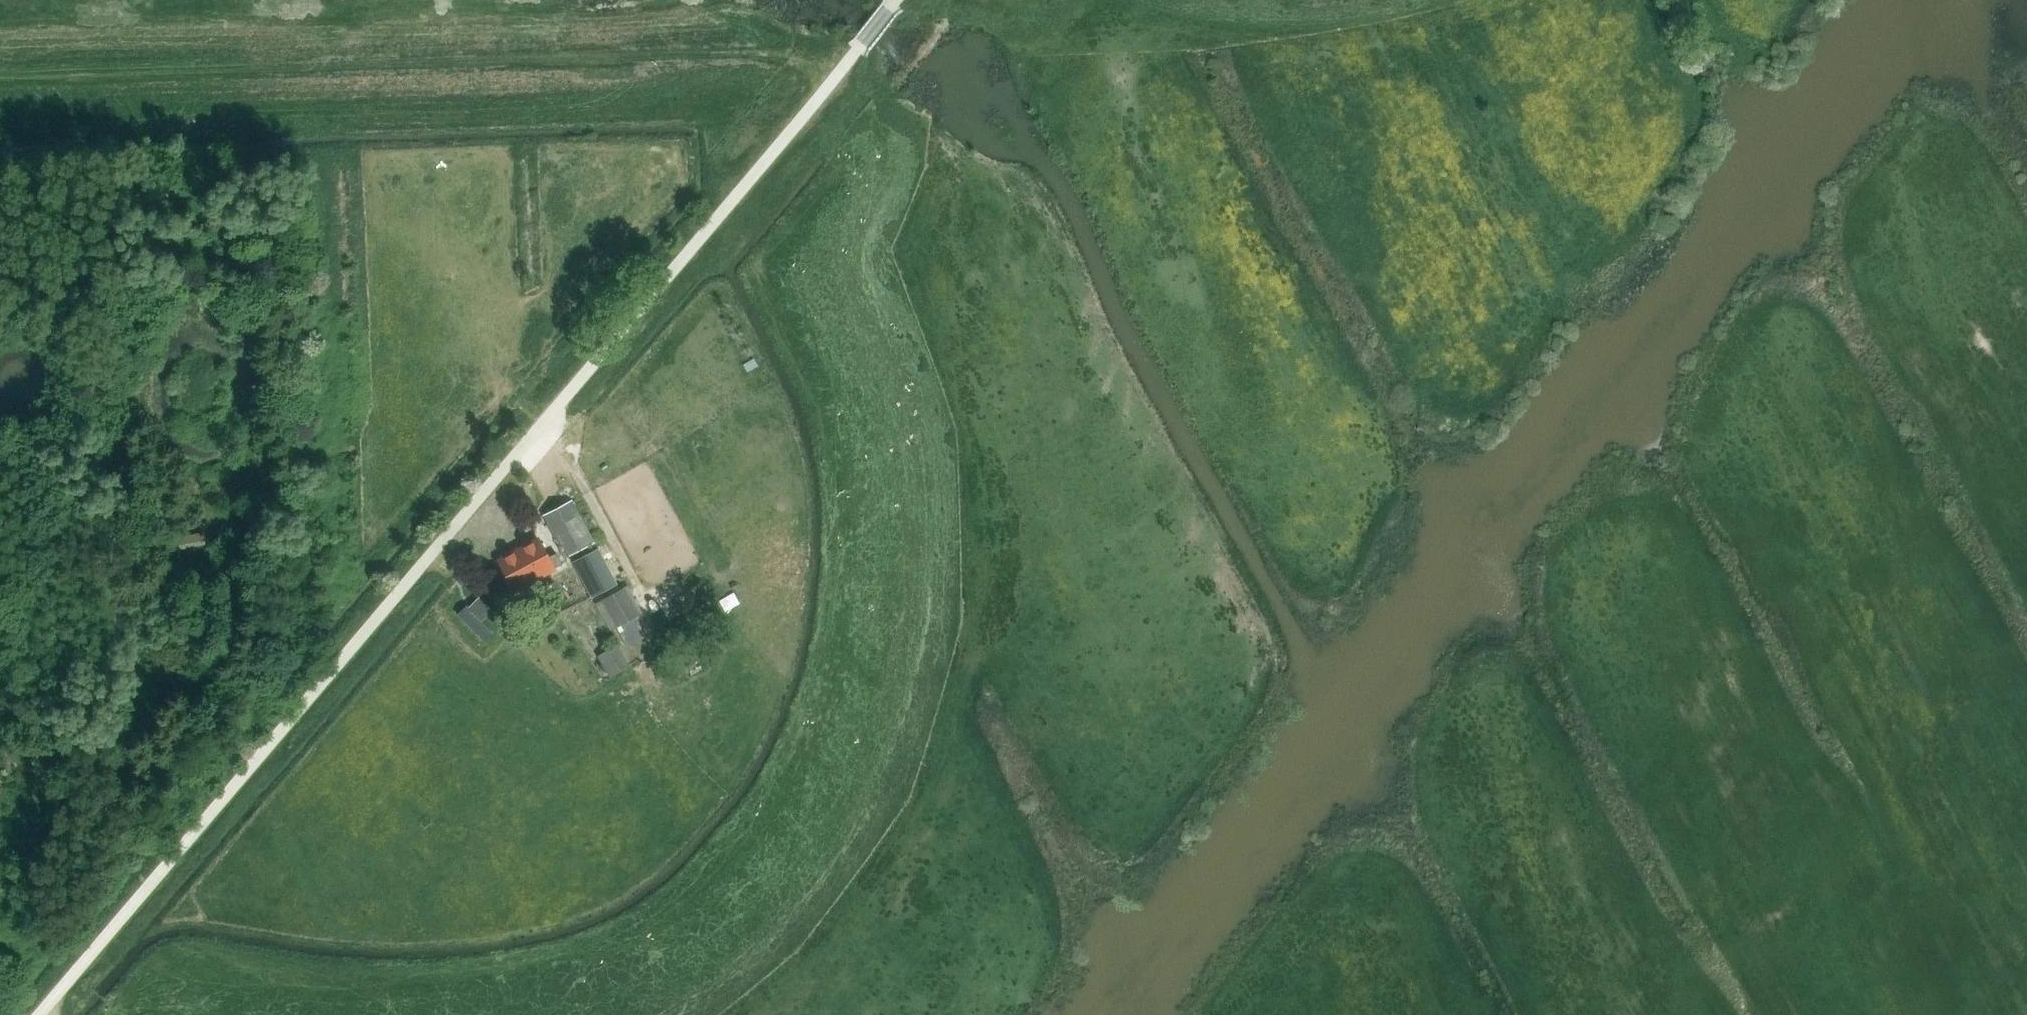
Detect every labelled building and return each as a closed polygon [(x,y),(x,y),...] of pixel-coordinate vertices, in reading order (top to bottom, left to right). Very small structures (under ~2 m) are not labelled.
[(570,499),(543,514),(566,556),(594,541),(570,499)] [(182,534),(184,545),(205,541),(203,530),(182,534)] [(548,557),(539,539),(499,560),(514,589),(562,563),(556,552),(548,557)] [(615,584),(606,566),(580,580),(589,597),(615,584)] [(624,587),(595,602),(609,627),(638,612),(624,587)] [(617,644),(600,654),(612,675),(629,665),(617,644)]
